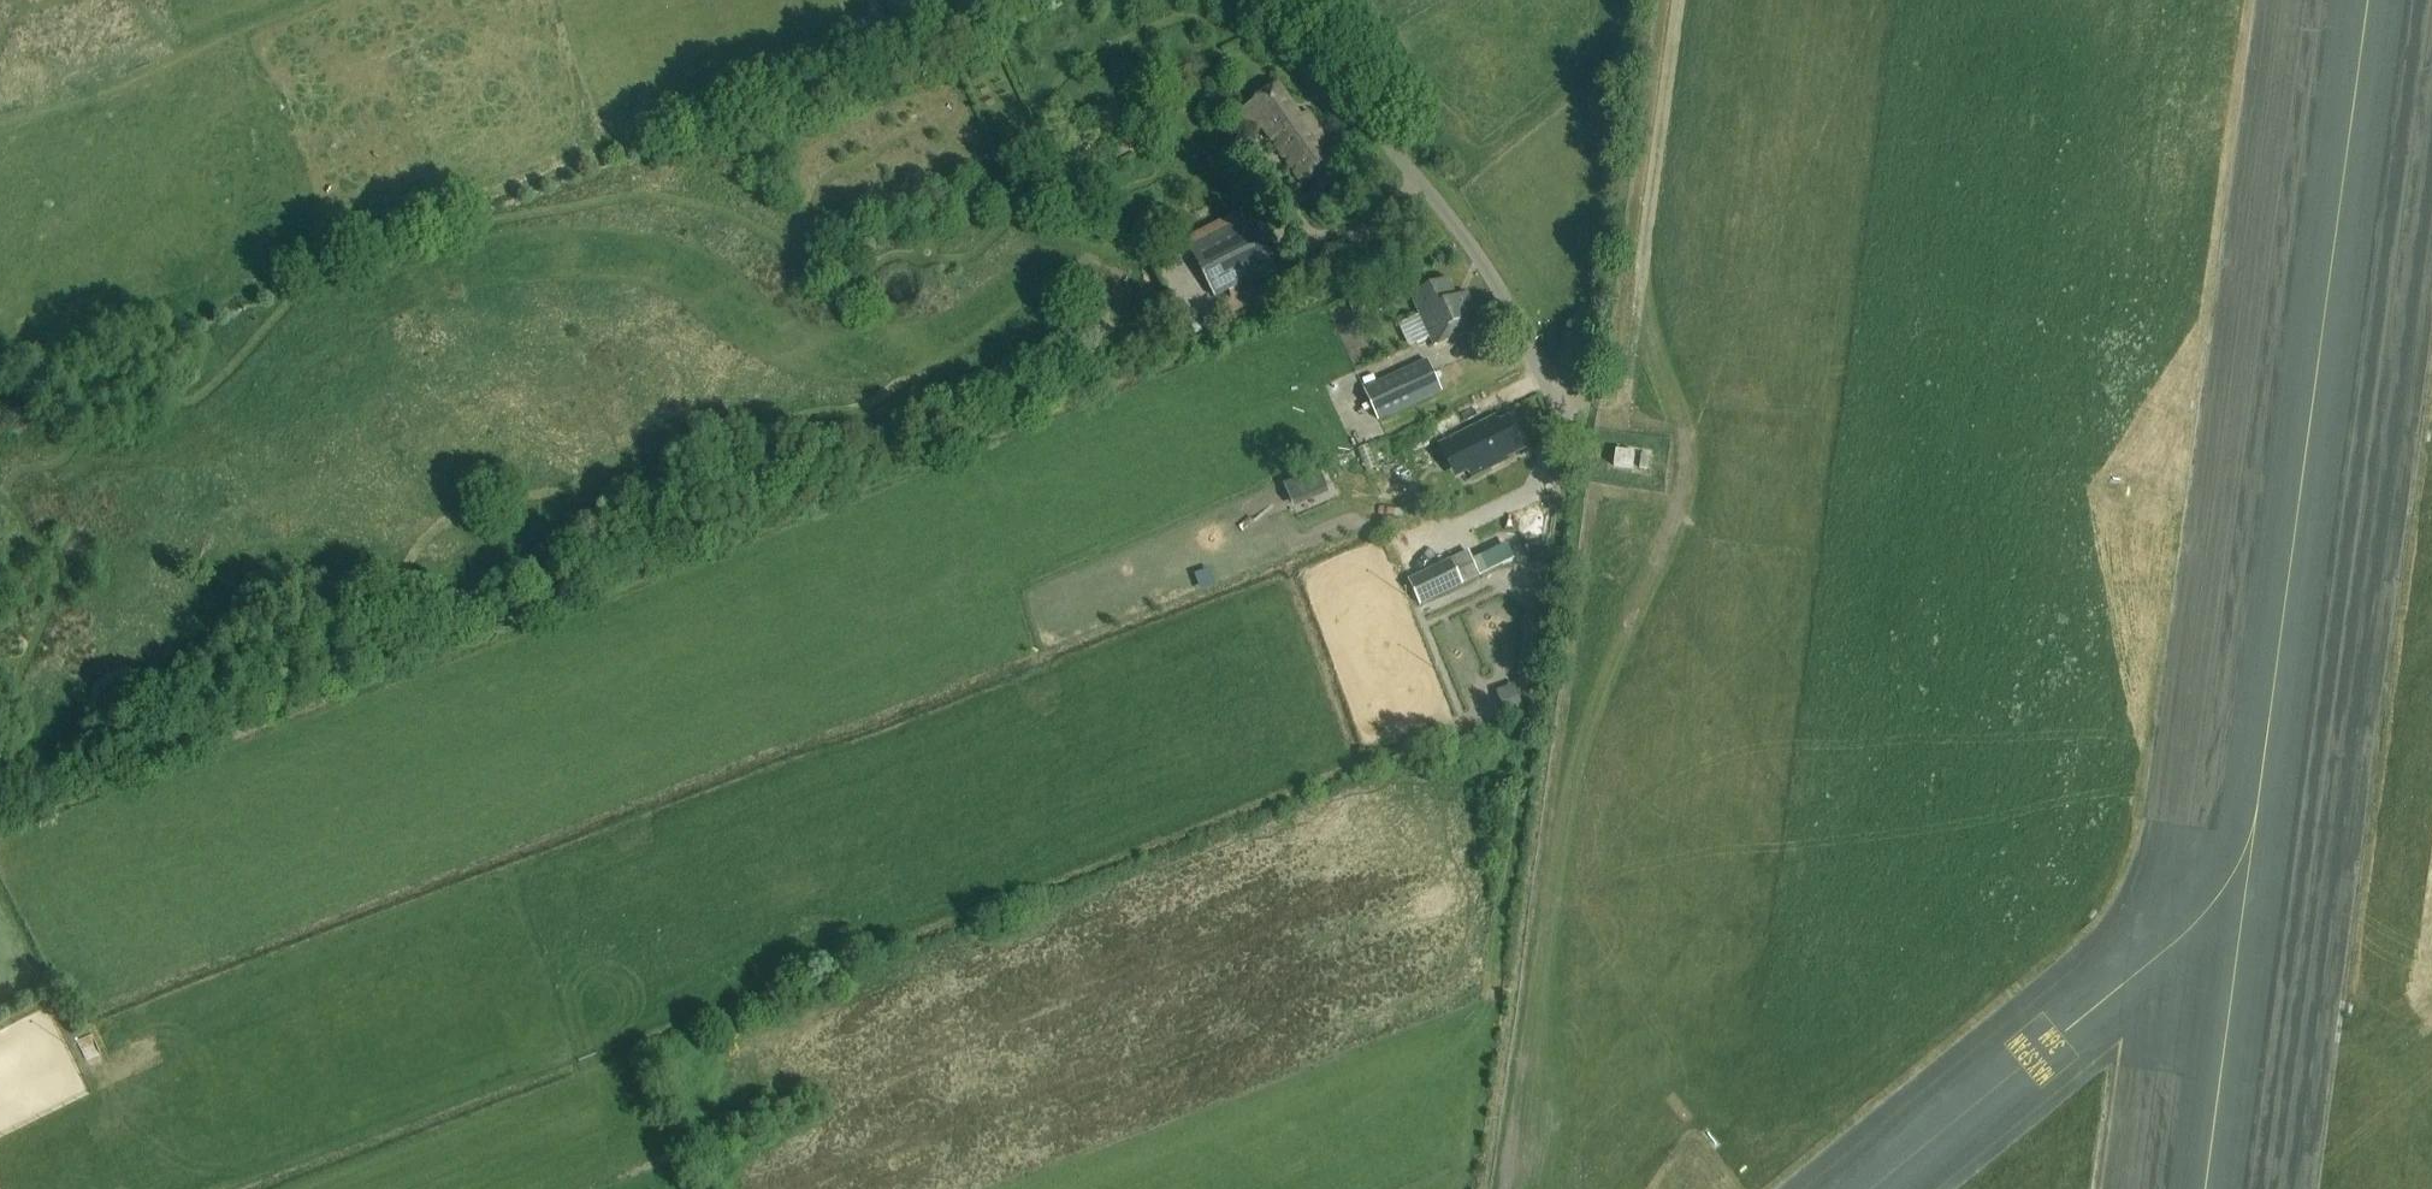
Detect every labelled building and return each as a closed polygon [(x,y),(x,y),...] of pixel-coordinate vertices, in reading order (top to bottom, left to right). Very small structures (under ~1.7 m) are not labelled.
[(1304,185),(1340,159),(1308,113),(1301,118),(1278,86),(1242,112),(1257,133),(1263,128),(1304,185)] [(1216,299),(1278,267),(1247,208),(1185,239),(1216,299)] [(1458,301),(1450,282),(1413,299),(1436,350),(1484,329),(1469,296),(1458,301)] [(1371,296),(1370,306),(1378,312),(1387,308),(1388,298),(1380,292),(1371,296)] [(1362,298),(1349,304),(1354,314),(1367,309),(1362,298)] [(1443,393),(1428,361),(1366,390),(1380,422),(1443,393)] [(1452,451),(1457,449),(1472,479),(1508,461),(1507,459),(1524,450),(1509,421),(1499,426),(1496,419),(1466,434),(1455,410),(1406,435),(1419,459),(1434,451),(1440,462),(1454,455),(1452,451)] [(1615,463),(1615,466),(1633,469),(1635,453),(1617,451),(1615,463)] [(1328,488),(1320,470),(1286,485),(1293,503),(1328,488)] [(1469,551),(1408,580),(1421,605),(1481,576),(1469,551)] [(1518,697),(1500,703),(1505,717),(1521,711),(1523,711),(1522,707),(1518,697)]
